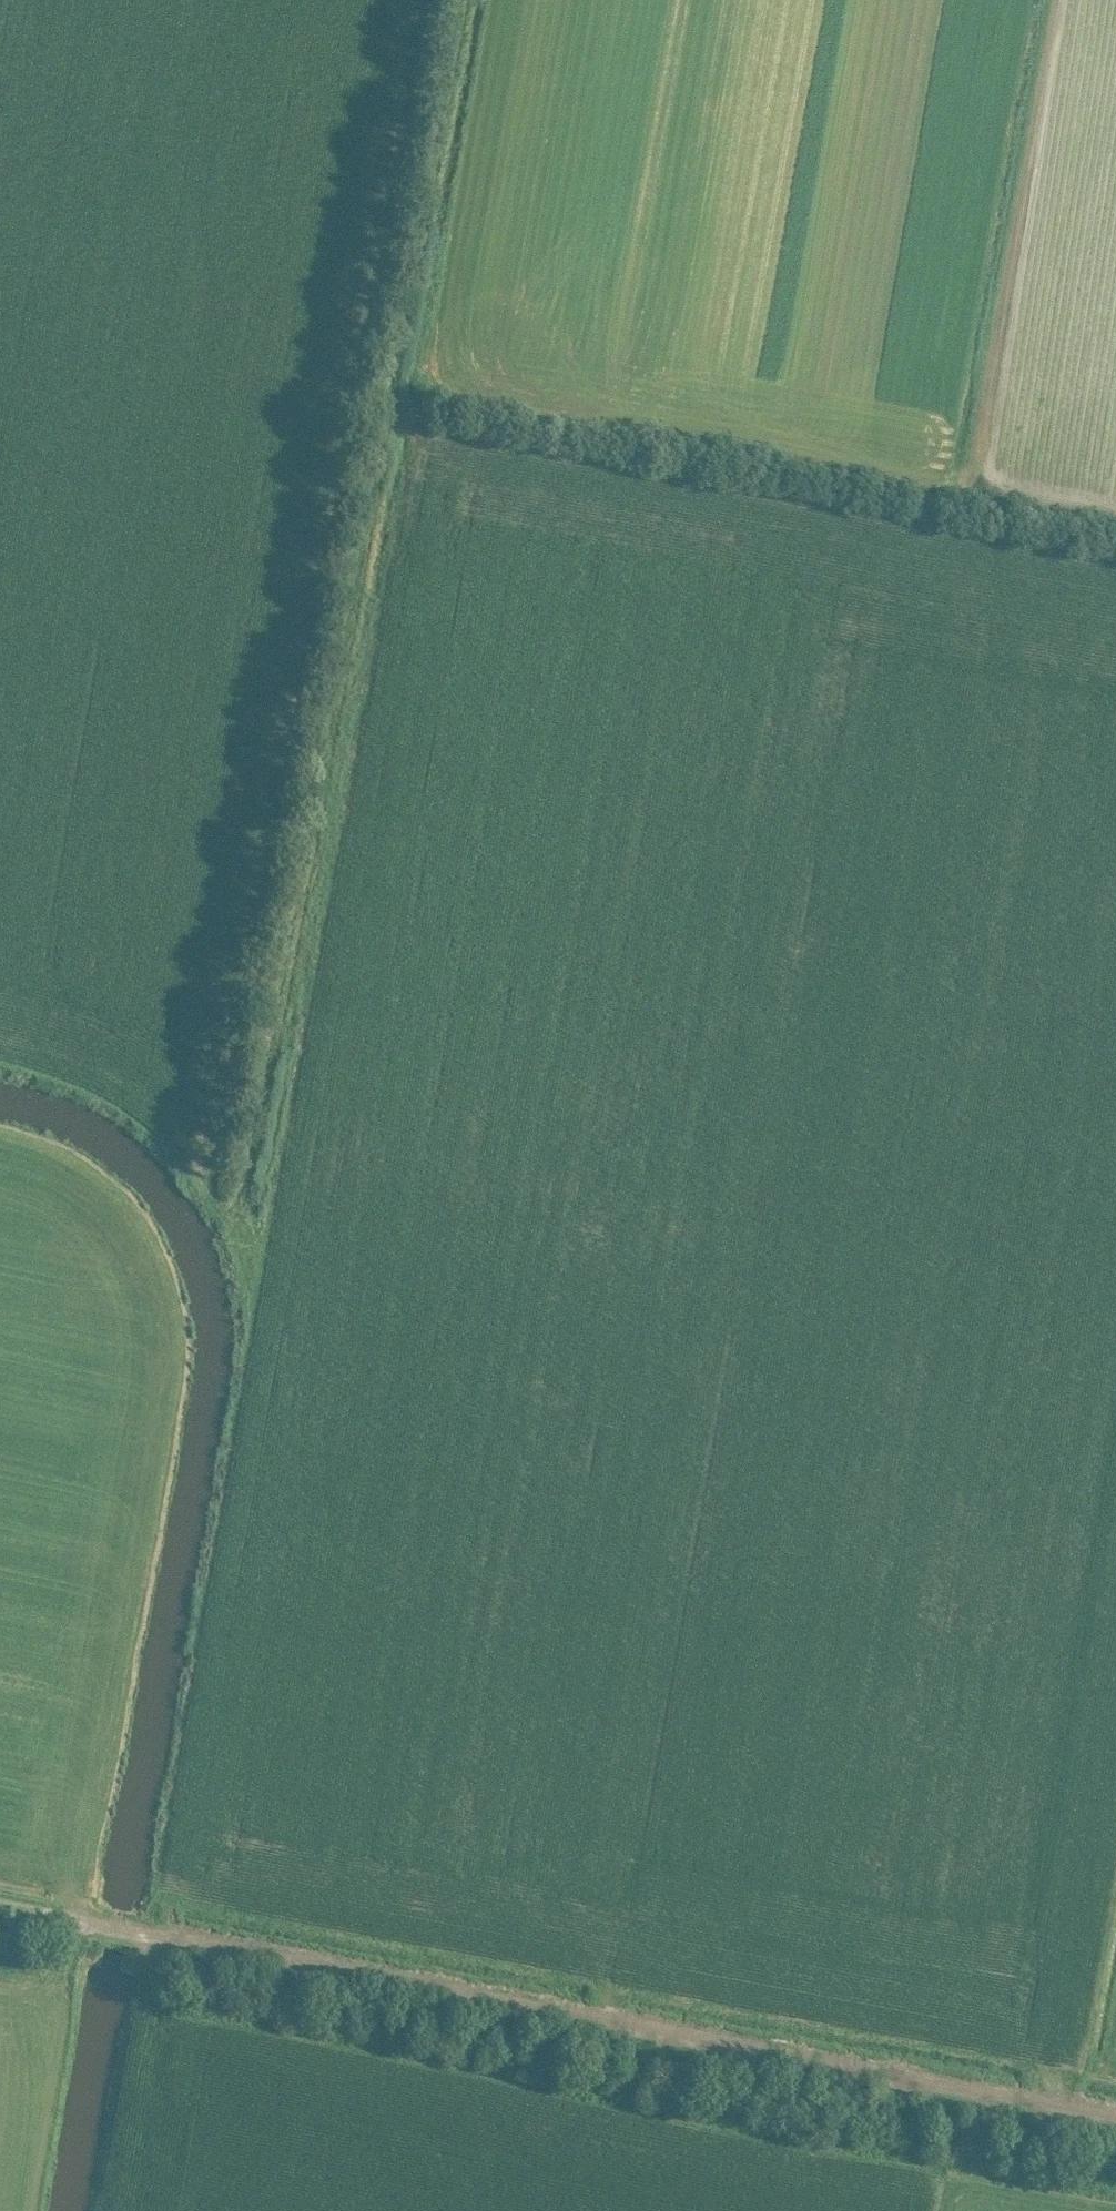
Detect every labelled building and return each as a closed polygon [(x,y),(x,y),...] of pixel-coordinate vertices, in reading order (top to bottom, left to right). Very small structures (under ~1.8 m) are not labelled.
[(790,1983),(788,1993),(807,1997),(809,1987),(790,1983)]
